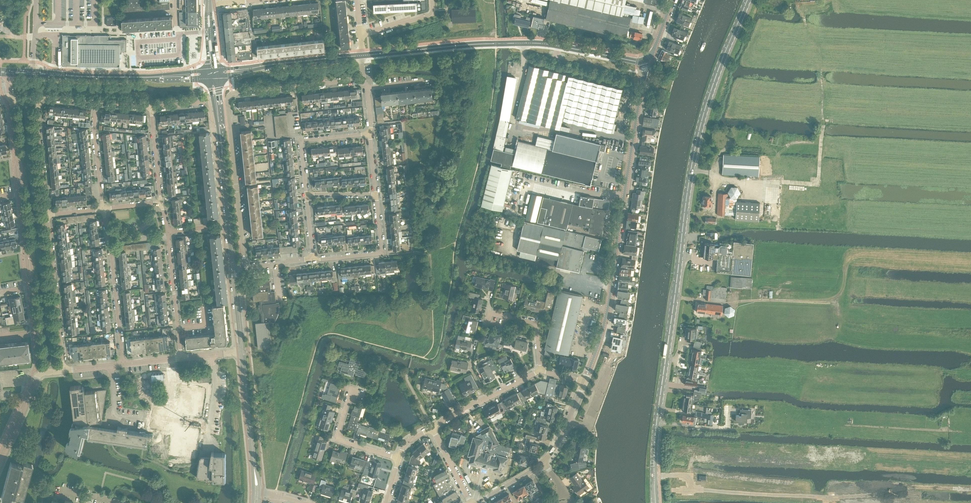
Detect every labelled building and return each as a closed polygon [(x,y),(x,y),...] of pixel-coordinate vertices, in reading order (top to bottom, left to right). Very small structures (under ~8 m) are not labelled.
[(373,0),(374,11),(404,10),(403,0),(378,0),(373,0)] [(404,10),(408,10),(415,9),(417,9),(417,11),(426,11),(427,10),(428,10),(428,9),(428,8),(428,0),(403,0),(404,10)] [(545,18),(603,32),(604,31),(626,36),(631,17),(627,16),(628,13),(572,0),(550,0),(545,18)] [(628,13),(634,14),(636,9),(624,6),(625,0),(572,0),(628,13)] [(302,4),(303,13),(319,11),(318,2),(302,4)] [(692,7),(691,6),(681,2),(680,7),(687,10),(690,11),(691,9),(696,11),(697,8),(692,7)] [(287,15),(303,13),(302,4),(286,6),(287,15)] [(338,15),(347,14),(346,5),(341,5),(342,6),(337,7),(338,15)] [(270,17),(287,15),(286,6),(269,7),(270,17)] [(254,18),(270,17),(269,7),(253,9),(254,18)] [(248,16),(245,16),(244,9),(225,11),(225,12),(223,12),(224,19),(248,16)] [(475,9),(452,9),(452,22),(476,21),(475,9)] [(688,26),(691,18),(679,13),(676,21),(688,26)] [(343,21),(348,21),(347,14),(338,15),(339,23),(343,23),(343,21)] [(515,14),(513,16),(513,19),(515,19),(514,24),(522,26),(527,27),(528,25),(530,17),(526,16),(526,18),(520,17),(521,15),(516,14),(515,14)] [(530,17),(528,25),(538,27),(538,26),(543,28),(544,23),(543,23),(544,18),(530,15),(530,17)] [(156,17),(156,27),(173,26),(172,16),(156,17)] [(225,26),(249,23),(248,16),(224,19),(225,26)] [(116,25),(116,17),(107,17),(107,25),(116,25)] [(139,28),(156,27),(156,17),(139,18),(139,28)] [(199,17),(179,17),(180,27),(199,26),(199,17)] [(123,29),(124,29),(139,28),(139,18),(122,19),(123,29)] [(339,31),(349,30),(348,21),(343,21),(343,23),(339,23),(339,31)] [(249,30),(249,31),(250,30),(249,23),(225,26),(225,33),(249,30)] [(683,40),(686,31),(674,27),(671,35),(683,40)] [(249,34),(249,31),(249,30),(225,33),(226,39),(250,37),(250,34),(249,34)] [(345,38),(350,37),(349,30),(339,31),(340,40),(345,39),(345,38)] [(629,35),(630,35),(630,36),(633,37),(640,39),(642,33),(635,31),(635,32),(631,31),(630,30),(629,35)] [(70,35),(62,34),(62,35),(63,35),(62,65),(69,65),(82,65),(85,65),(97,66),(97,65),(100,65),(100,66),(109,66),(109,65),(110,65),(111,65),(120,65),(120,53),(122,53),(122,51),(125,51),(127,51),(127,42),(127,39),(126,39),(121,39),(109,39),(109,35),(110,35),(94,35),(91,35),(76,35),(75,35),(75,37),(71,37),(71,35),(70,35)] [(227,46),(251,43),(250,37),(226,39),(227,46)] [(345,39),(340,40),(341,48),(351,47),(350,37),(345,38),(345,39)] [(307,41),(308,51),(325,49),(324,44),(326,44),(326,41),(324,41),(324,39),(307,41)] [(292,53),(308,51),(307,41),(290,43),(292,53)] [(665,49),(671,51),(678,53),(681,45),(669,41),(665,49)] [(227,53),(245,51),(252,50),(251,43),(227,46),(227,53)] [(275,55),(292,53),(290,43),(274,45),(275,55)] [(258,57),(275,55),(274,45),(257,47),(258,57)] [(672,56),(673,54),(670,53),(670,52),(667,51),(662,49),(661,51),(658,58),(663,60),(664,60),(666,61),(669,54),(672,56)] [(245,51),(227,53),(228,60),(230,59),(230,60),(249,58),(248,52),(245,52),(245,51)] [(561,104),(561,105),(560,105),(614,119),(622,88),(529,65),(522,94),(561,104)] [(414,89),(415,100),(432,98),(431,88),(414,89)] [(399,101),(415,100),(414,89),(398,91),(399,101)] [(382,103),(399,101),(398,91),(381,93),(381,97),(382,100),(382,103)] [(560,128),(562,119),(611,131),(614,119),(560,105),(561,105),(522,95),(516,117),(560,128)] [(286,96),(287,104),(291,104),(291,105),(293,105),(297,105),(296,98),(293,99),(292,96),(286,96)] [(650,104),(648,114),(656,115),(656,112),(657,110),(658,106),(650,104)] [(55,114),(55,106),(49,106),(46,106),(45,115),(49,115),(49,114),(55,114)] [(100,116),(100,121),(101,121),(111,122),(111,120),(111,112),(105,111),(105,112),(102,112),(101,116),(100,116)] [(161,123),(168,123),(167,115),(161,116),(161,119),(157,119),(157,124),(161,123)] [(659,119),(644,116),(642,125),(657,128),(659,119)] [(497,130),(494,146),(493,147),(503,149),(506,137),(505,137),(509,120),(500,118),(497,130)] [(305,122),(302,123),(302,130),(306,129),(306,130),(312,129),(311,121),(305,122)] [(384,127),(380,128),(381,134),(390,133),(391,133),(390,125),(384,125),(384,127)] [(642,143),(650,144),(650,141),(650,137),(655,138),(656,131),(643,129),(642,139),(642,143)] [(241,131),(242,141),(243,148),(253,147),(251,130),(241,131)] [(201,150),(211,149),(210,132),(200,133),(201,150)] [(484,191),(481,204),(482,204),(498,208),(499,209),(502,209),(512,169),(510,168),(510,164),(520,167),(522,167),(541,172),(550,174),(551,174),(574,180),(575,180),(590,184),(596,157),(600,144),(600,143),(599,143),(600,141),(595,140),(595,142),(556,133),(554,140),(550,139),(537,136),(535,145),(518,140),(518,142),(515,153),(503,150),(503,149),(493,147),(490,160),(491,160),(500,162),(501,162),(500,166),(491,163),(484,191)] [(649,147),(650,144),(642,143),(641,146),(641,145),(640,152),(652,154),(653,147),(649,147)] [(245,165),(254,164),(253,147),(243,148),(245,165)] [(203,167),(213,166),(211,149),(201,150),(203,167)] [(723,155),(722,174),(759,176),(760,157),(723,155)] [(254,164),(245,165),(246,181),(256,180),(254,164)] [(205,183),(215,182),(213,166),(203,167),(205,183)] [(312,185),(315,184),(315,187),(321,186),(321,178),(320,176),(318,176),(318,179),(312,179),(312,185)] [(207,200),(217,199),(215,182),(205,183),(207,200)] [(248,185),(249,195),(249,202),(259,201),(258,184),(248,185)] [(145,189),(146,196),(151,195),(151,192),(154,192),(153,185),(144,186),(145,189)] [(727,192),(726,192),(726,193),(718,193),(716,214),(726,215),(726,214),(736,215),(737,201),(737,198),(740,192),(737,187),(731,186),(727,192)] [(110,199),(116,199),(115,190),(110,191),(110,196),(107,196),(107,199),(110,198),(110,199)] [(631,208),(632,208),(631,211),(635,212),(636,208),(640,209),(641,199),(643,199),(644,191),(637,190),(636,193),(633,193),(632,199),(633,199),(631,208)] [(531,192),(525,218),(535,220),(542,195),(531,192)] [(589,227),(603,229),(606,209),(607,209),(608,202),(606,199),(594,197),(580,195),(579,204),(572,203),(543,196),(537,221),(567,228),(568,223),(589,227)] [(710,196),(703,195),(702,201),(702,203),(702,205),(711,205),(712,198),(710,198),(710,196)] [(173,205),(182,204),(183,204),(182,198),(181,198),(181,196),(173,197),(174,199),(172,199),(173,205)] [(55,198),(53,198),(54,205),(56,205),(62,205),(62,197),(55,198)] [(212,216),(214,216),(218,216),(217,199),(207,200),(208,217),(209,217),(212,216)] [(11,207),(10,201),(2,203),(2,206),(0,206),(0,208),(0,209),(3,209),(11,207)] [(251,219),(261,218),(259,201),(249,202),(251,219)] [(735,219),(758,221),(760,202),(737,201),(735,219)] [(342,204),(336,204),(336,212),(337,215),(342,214),(343,216),(345,216),(345,214),(344,207),(342,207),(342,204)] [(318,209),(315,209),(316,216),(318,216),(318,214),(324,213),(323,206),(317,206),(318,209)] [(4,214),(12,213),(11,207),(3,209),(3,212),(1,213),(1,215),(4,215),(4,214)] [(628,212),(627,220),(640,221),(641,214),(628,212)] [(261,218),(251,219),(253,236),(263,234),(261,218)] [(517,249),(536,253),(535,261),(579,271),(584,250),(587,251),(588,247),(599,249),(601,239),(558,228),(543,225),(524,220),(521,230),(519,229),(518,233),(521,234),(517,249)] [(627,220),(626,229),(635,230),(637,221),(627,220)] [(637,236),(637,232),(637,231),(628,230),(628,235),(627,234),(626,238),(627,239),(626,243),(635,245),(635,244),(636,240),(638,240),(639,236),(637,236)] [(371,234),(366,235),(366,243),(372,242),(372,241),(375,241),(374,231),(371,232),(371,234)] [(328,244),(327,235),(321,236),(321,233),(317,234),(318,243),(321,242),(321,245),(328,244)] [(15,235),(9,236),(9,239),(11,247),(17,246),(16,243),(19,242),(19,240),(16,240),(15,238),(15,235)] [(177,239),(176,239),(177,245),(187,244),(186,235),(177,236),(177,239)] [(212,252),(222,251),(221,235),(210,236),(212,252)] [(6,237),(3,237),(3,238),(5,249),(11,247),(9,239),(6,240),(6,237)] [(91,242),(90,242),(91,247),(99,246),(98,244),(99,244),(99,238),(92,238),(91,238),(91,242)] [(718,251),(703,250),(702,256),(717,258),(715,271),(750,275),(751,262),(753,243),(733,241),(733,244),(719,243),(719,244),(718,244),(718,251)] [(704,243),(703,250),(718,251),(718,244),(713,244),(713,243),(711,243),(710,243),(704,243)] [(624,245),(623,253),(632,254),(631,258),(637,259),(638,255),(636,255),(637,247),(624,245)] [(214,269),(224,268),(222,251),(212,252),(214,269)] [(637,259),(631,258),(631,259),(621,257),(621,261),(622,261),(621,266),(634,268),(635,260),(637,260),(637,259)] [(379,265),(376,265),(377,274),(380,274),(380,273),(386,272),(386,269),(385,269),(385,261),(378,262),(379,265)] [(371,264),(365,265),(366,273),(371,273),(374,273),(374,265),(371,265),(371,264)] [(341,270),(338,270),(338,278),(342,278),(348,278),(347,275),(347,267),(340,267),(341,270)] [(620,267),(619,274),(630,275),(631,269),(620,267)] [(216,286),(226,285),(224,268),(214,269),(216,286)] [(327,270),(327,279),(331,278),(331,281),(337,281),(336,271),(333,271),(333,269),(327,270)] [(298,282),(303,281),(302,273),(296,273),(297,274),(293,275),(293,277),(290,277),(291,285),(298,284),(298,282)] [(731,276),(730,287),(751,288),(752,277),(731,276)] [(494,280),(490,279),(490,280),(477,277),(475,285),(488,288),(487,289),(492,290),(494,280)] [(105,285),(105,284),(106,284),(105,278),(98,279),(95,279),(96,286),(105,285)] [(261,311),(261,316),(262,322),(256,323),(258,348),(265,347),(266,349),(269,348),(269,347),(271,347),(271,343),(269,322),(270,322),(272,325),(276,320),(278,315),(279,309),(279,302),(276,303),(275,291),(271,291),(270,285),(270,279),(255,281),(256,289),(252,289),(253,301),(260,300),(260,304),(258,305),(259,312),(261,311)] [(634,282),(629,281),(628,282),(619,281),(618,289),(628,290),(628,284),(634,285),(634,282)] [(164,282),(154,283),(155,291),(158,290),(158,289),(165,288),(164,282)] [(503,283),(502,286),(505,287),(503,297),(512,299),(513,292),(519,293),(520,288),(516,287),(516,286),(506,284),(503,283)] [(226,285),(216,286),(217,303),(228,302),(226,285)] [(705,295),(705,299),(725,301),(727,287),(706,285),(706,289),(703,289),(702,295),(705,295)] [(99,288),(96,288),(97,296),(100,295),(107,295),(106,289),(105,289),(105,287),(99,288)] [(555,305),(579,310),(583,295),(558,290),(555,305)] [(618,290),(617,296),(622,297),(620,304),(627,305),(629,298),(631,294),(631,292),(618,290)] [(755,296),(755,295),(755,293),(754,292),(753,290),(751,290),(750,290),(749,290),(748,291),(747,293),(746,295),(747,296),(747,298),(749,299),(751,299),(752,299),(753,299),(754,298),(755,296)] [(483,299),(478,298),(479,294),(469,291),(469,292),(468,296),(474,297),(471,310),(480,312),(483,299)] [(548,291),(545,302),(544,307),(551,308),(555,293),(548,291)] [(17,294),(8,296),(10,304),(22,302),(20,295),(17,295),(17,294)] [(544,307),(545,302),(537,300),(536,302),(525,299),(523,307),(538,311),(539,308),(544,309),(544,307)] [(2,319),(2,323),(6,322),(6,324),(24,321),(19,322),(18,319),(24,318),(23,310),(22,302),(10,304),(11,312),(12,312),(13,316),(5,317),(5,318),(2,319)] [(697,302),(696,312),(721,315),(722,305),(697,302)] [(616,303),(615,310),(620,311),(619,317),(618,318),(626,319),(627,312),(629,307),(629,305),(627,305),(620,304),(616,303)] [(214,335),(185,338),(186,348),(213,345),(213,344),(218,343),(218,344),(224,344),(225,344),(225,343),(226,343),(227,342),(227,341),(228,340),(224,304),(214,305),(217,337),(216,337),(216,338),(215,338),(215,335),(214,335)] [(574,332),(579,310),(555,305),(549,326),(574,332)] [(725,307),(724,313),(728,317),(734,315),(735,309),(730,305),(725,307)] [(463,314),(462,319),(468,320),(466,331),(475,333),(478,321),(473,320),(471,319),(472,316),(463,314)] [(168,325),(168,323),(169,323),(168,317),(157,318),(158,326),(168,325)] [(614,317),(613,323),(618,324),(617,332),(623,334),(625,325),(627,320),(627,319),(626,319),(618,318),(619,317),(614,317)] [(547,338),(571,344),(574,332),(549,326),(547,338)] [(171,331),(162,332),(163,336),(163,340),(164,342),(164,349),(169,348),(168,341),(172,340),(171,331)] [(613,340),(611,348),(618,350),(617,351),(620,352),(620,350),(621,345),(625,345),(627,334),(623,334),(617,332),(614,332),(613,340)] [(486,338),(485,343),(492,345),(491,350),(497,353),(502,351),(503,344),(499,343),(500,336),(491,333),(489,339),(486,338)] [(460,351),(460,347),(469,349),(471,341),(465,339),(465,337),(458,335),(455,350),(460,351)] [(131,337),(126,338),(127,353),(132,352),(136,352),(135,339),(131,339),(131,337)] [(569,354),(571,344),(547,338),(544,348),(545,349),(553,350),(569,354)] [(516,339),(514,348),(525,350),(527,342),(516,339)] [(30,363),(29,356),(31,356),(30,350),(29,350),(28,341),(0,344),(0,366),(30,363)] [(692,349),(691,353),(692,353),(692,355),(705,357),(705,355),(700,354),(701,347),(700,347),(693,346),(692,349)] [(551,357),(553,350),(545,349),(544,355),(551,357)] [(510,358),(508,359),(506,355),(498,359),(504,370),(508,368),(510,370),(515,367),(510,358)] [(690,361),(691,361),(691,362),(698,363),(701,363),(701,359),(704,359),(705,357),(692,355),(691,357),(690,356),(690,361)] [(560,360),(559,364),(568,367),(569,367),(572,367),(572,366),(577,367),(578,362),(578,360),(570,358),(561,356),(560,361),(560,360)] [(360,361),(356,359),(355,361),(354,360),(355,359),(350,358),(348,364),(339,361),(338,364),(342,365),(340,371),(353,375),(354,371),(356,372),(355,374),(364,377),(366,371),(357,369),(360,361)] [(488,364),(479,368),(486,382),(495,377),(492,371),(497,368),(495,365),(492,359),(491,358),(486,361),(486,362),(488,364)] [(468,362),(460,361),(460,362),(452,360),(450,368),(466,372),(468,362)] [(689,368),(689,370),(702,372),(704,372),(705,370),(702,369),(702,370),(699,369),(699,370),(697,370),(698,363),(691,362),(690,363),(689,363),(688,368),(689,368)] [(209,373),(198,375),(199,382),(203,382),(206,381),(210,381),(209,379),(209,378),(209,374),(209,373)] [(467,382),(460,385),(465,395),(475,390),(475,389),(478,387),(471,374),(464,377),(467,382)] [(684,380),(684,383),(684,384),(695,386),(697,386),(697,381),(696,381),(695,381),(696,377),(688,376),(688,377),(687,377),(686,380),(685,379),(685,380),(684,380)] [(456,403),(448,388),(446,385),(445,384),(445,383),(441,382),(441,380),(437,379),(436,381),(425,378),(423,386),(426,387),(426,388),(427,388),(427,387),(432,388),(432,390),(438,391),(441,392),(445,400),(444,401),(447,407),(456,403)] [(545,395),(548,382),(541,380),(535,383),(539,391),(540,393),(542,393),(542,396),(545,396),(545,395)] [(548,382),(545,395),(552,396),(554,386),(555,383),(548,382)] [(336,402),(337,399),(341,386),(330,383),(327,394),(325,393),(324,394),(322,394),(321,397),(336,402)] [(539,391),(535,383),(528,386),(533,395),(539,391)] [(568,386),(555,383),(554,386),(559,387),(557,395),(565,396),(568,386)] [(74,417),(67,448),(75,450),(82,452),(86,437),(87,432),(87,431),(88,431),(88,432),(88,435),(87,437),(88,437),(107,440),(108,440),(109,440),(110,440),(111,441),(112,441),(113,441),(140,445),(140,446),(142,447),(144,447),(146,447),(147,440),(151,441),(152,434),(127,430),(128,427),(118,426),(117,428),(114,428),(97,425),(97,423),(96,421),(102,420),(107,389),(85,391),(84,387),(82,388),(81,385),(70,386),(74,417)] [(149,424),(149,425),(150,426),(151,426),(173,430),(169,452),(170,452),(170,453),(171,453),(192,457),(193,457),(193,456),(194,456),(194,455),(197,432),(197,431),(197,430),(196,430),(180,428),(179,427),(178,427),(177,427),(177,426),(176,426),(176,425),(177,419),(180,419),(181,412),(198,415),(199,415),(200,414),(200,413),(204,389),(204,388),(203,388),(182,385),(181,385),(180,385),(180,386),(176,406),(154,403),(153,403),(153,404),(149,424)] [(526,398),(533,395),(528,386),(522,390),(523,391),(520,392),(524,400),(527,399),(526,398)] [(684,395),(682,402),(692,403),(693,399),(696,399),(697,397),(700,398),(701,393),(697,392),(694,392),(693,391),(692,396),(684,395)] [(523,401),(524,400),(520,392),(518,394),(517,392),(511,396),(515,404),(520,402),(521,405),(524,403),(523,401)] [(509,408),(515,404),(511,396),(504,399),(505,399),(502,401),(507,410),(509,409),(509,408)] [(544,401),(543,404),(546,404),(545,407),(548,408),(547,411),(556,413),(557,407),(550,405),(551,402),(549,402),(544,401)] [(496,415),(501,412),(502,414),(505,412),(500,402),(495,405),(495,404),(491,406),(496,415)] [(691,408),(692,403),(682,402),(681,409),(694,411),(695,409),(691,408)] [(330,405),(324,403),(322,409),(324,409),(320,419),(322,420),(319,427),(327,430),(333,412),(329,410),(330,405)] [(352,414),(348,427),(355,429),(357,422),(359,417),(362,407),(355,405),(353,409),(352,409),(351,414),(352,414)] [(489,421),(492,419),(492,420),(493,419),(495,419),(496,418),(497,417),(496,415),(491,406),(488,408),(484,411),(489,421)] [(736,415),(735,421),(738,421),(738,423),(744,424),(744,421),(747,421),(747,417),(751,418),(751,409),(741,409),(741,413),(740,413),(739,413),(740,413),(740,415),(739,415),(736,415)] [(537,416),(536,419),(546,421),(547,418),(554,420),(556,413),(547,411),(547,412),(542,410),(541,414),(540,417),(537,416)] [(481,412),(469,419),(474,429),(480,431),(489,426),(481,412)] [(704,418),(704,421),(707,421),(707,423),(712,423),(713,414),(708,414),(707,418),(704,418)] [(683,415),(682,421),(685,422),(695,423),(696,417),(694,416),(683,415)] [(535,420),(535,423),(538,424),(538,430),(547,432),(548,425),(545,425),(546,421),(536,419),(536,420),(535,420)] [(372,437),(375,428),(369,426),(369,427),(359,424),(360,423),(357,422),(355,429),(357,430),(355,437),(359,438),(360,434),(372,437)] [(487,466),(494,468),(493,469),(501,471),(503,465),(505,465),(510,447),(499,443),(489,426),(480,431),(482,435),(479,436),(476,435),(475,437),(473,437),(468,455),(471,455),(469,462),(476,464),(476,463),(483,465),(482,465),(487,466)] [(375,428),(372,437),(384,441),(382,445),(386,446),(388,440),(391,440),(393,433),(390,432),(390,434),(380,431),(381,429),(375,428)] [(538,430),(537,437),(545,439),(547,432),(538,430)] [(451,436),(449,445),(456,447),(457,444),(463,445),(466,436),(461,434),(461,435),(452,432),(451,436)] [(323,436),(317,434),(315,439),(317,440),(312,456),(321,459),(325,446),(327,442),(321,441),(323,436)] [(526,437),(525,444),(530,446),(529,449),(537,451),(539,444),(533,442),(534,439),(526,437)] [(418,447),(424,454),(430,449),(423,442),(418,447)] [(582,461),(584,453),(585,447),(584,447),(585,443),(576,442),(573,459),(582,461)] [(419,459),(424,454),(418,447),(413,452),(414,454),(411,456),(409,462),(410,463),(419,465),(421,461),(419,459)] [(330,458),(330,460),(336,462),(337,460),(344,462),(347,452),(340,450),(340,453),(333,450),(330,458)] [(200,457),(198,469),(197,477),(208,479),(208,477),(214,477),(214,480),(225,480),(225,453),(219,453),(214,453),(214,452),(214,451),(213,451),(212,451),(211,452),(210,458),(200,457)] [(528,456),(521,454),(520,454),(519,455),(518,457),(519,458),(520,458),(518,462),(519,463),(521,464),(522,463),(525,464),(526,463),(528,463),(529,459),(527,458),(528,456)] [(352,456),(350,465),(361,468),(360,471),(363,471),(364,467),(366,461),(363,460),(352,456)] [(381,463),(373,460),(371,464),(370,469),(368,474),(377,477),(381,463)] [(11,463),(1,498),(10,500),(11,496),(22,499),(31,464),(23,462),(22,466),(11,463)] [(419,468),(419,465),(410,463),(410,465),(408,465),(406,472),(415,475),(417,468),(419,468)] [(311,482),(309,489),(315,491),(316,485),(313,484),(316,474),(302,469),(299,479),(311,482)] [(448,474),(446,469),(433,476),(436,481),(448,474)] [(413,481),(415,475),(406,472),(404,479),(405,479),(404,482),(413,485),(414,482),(413,481)] [(589,487),(583,479),(582,480),(576,472),(569,477),(575,485),(573,486),(578,494),(589,487)] [(460,497),(456,489),(449,476),(433,484),(441,498),(444,502),(463,502),(460,497)] [(321,492),(331,496),(334,487),(325,484),(326,481),(321,479),(318,487),(322,488),(321,492)] [(532,480),(525,484),(530,493),(533,492),(538,489),(537,487),(532,480)] [(367,488),(368,485),(359,482),(357,486),(364,488),(361,497),(359,496),(358,500),(368,502),(369,502),(373,490),(367,488)] [(413,488),(413,485),(404,482),(404,485),(402,484),(400,491),(409,494),(411,487),(413,488)] [(518,488),(523,495),(527,492),(523,485),(518,488)] [(356,490),(351,488),(350,492),(341,489),(339,498),(349,501),(350,497),(354,498),(356,490)] [(518,488),(513,491),(519,500),(521,499),(520,498),(523,496),(523,495),(518,488)] [(409,494),(400,491),(398,498),(399,498),(398,501),(404,502),(408,502),(408,501),(407,501),(409,494)] [(509,494),(503,497),(507,502),(514,502),(509,494)]
